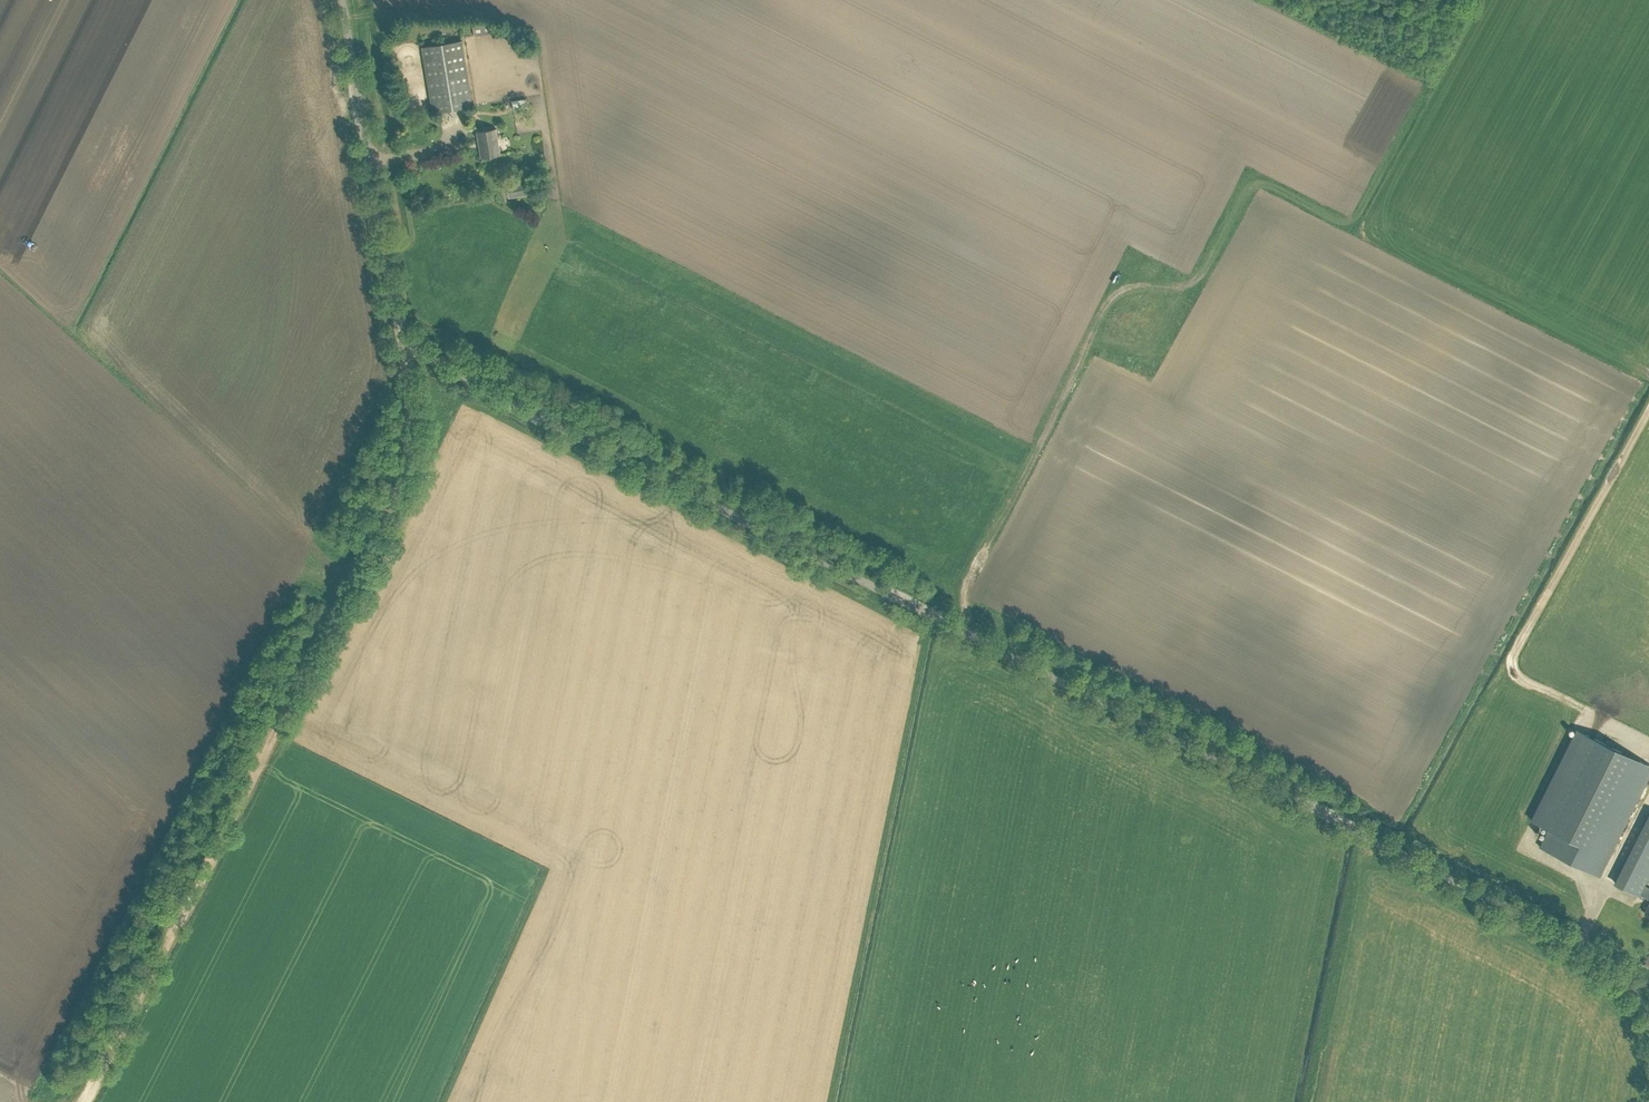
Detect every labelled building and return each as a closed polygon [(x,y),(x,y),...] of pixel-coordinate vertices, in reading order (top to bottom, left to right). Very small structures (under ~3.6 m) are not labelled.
[(475,36),(493,33),(491,24),(473,27),(475,36)] [(433,112),(473,106),(463,41),(423,47),(433,112)] [(411,54),(411,45),(399,46),(399,54),(411,54)] [(513,110),(527,107),(526,98),(512,101),(513,110)] [(481,157),(500,154),(496,128),(477,132),(481,157)] [(509,196),(530,193),(528,182),(507,185),(509,196)] [(1625,751),(1581,728),(1535,819),(1552,828),(1542,846),(1579,865),(1601,876),(1602,875),(1620,839),(1638,805),(1638,804),(1648,783),(1648,763),(1625,751)] [(1476,753),(1479,746),(1473,743),(1470,751),(1476,753)] [(1453,789),(1471,773),(1465,767),(1458,772),(1456,770),(1445,781),(1453,789)] [(1640,894),(1648,898),(1648,888),(1644,885),(1640,894)] [(1579,891),(1580,899),(1587,898),(1585,890),(1579,891)] [(1624,908),(1626,903),(1617,898),(1614,903),(1624,908)]
